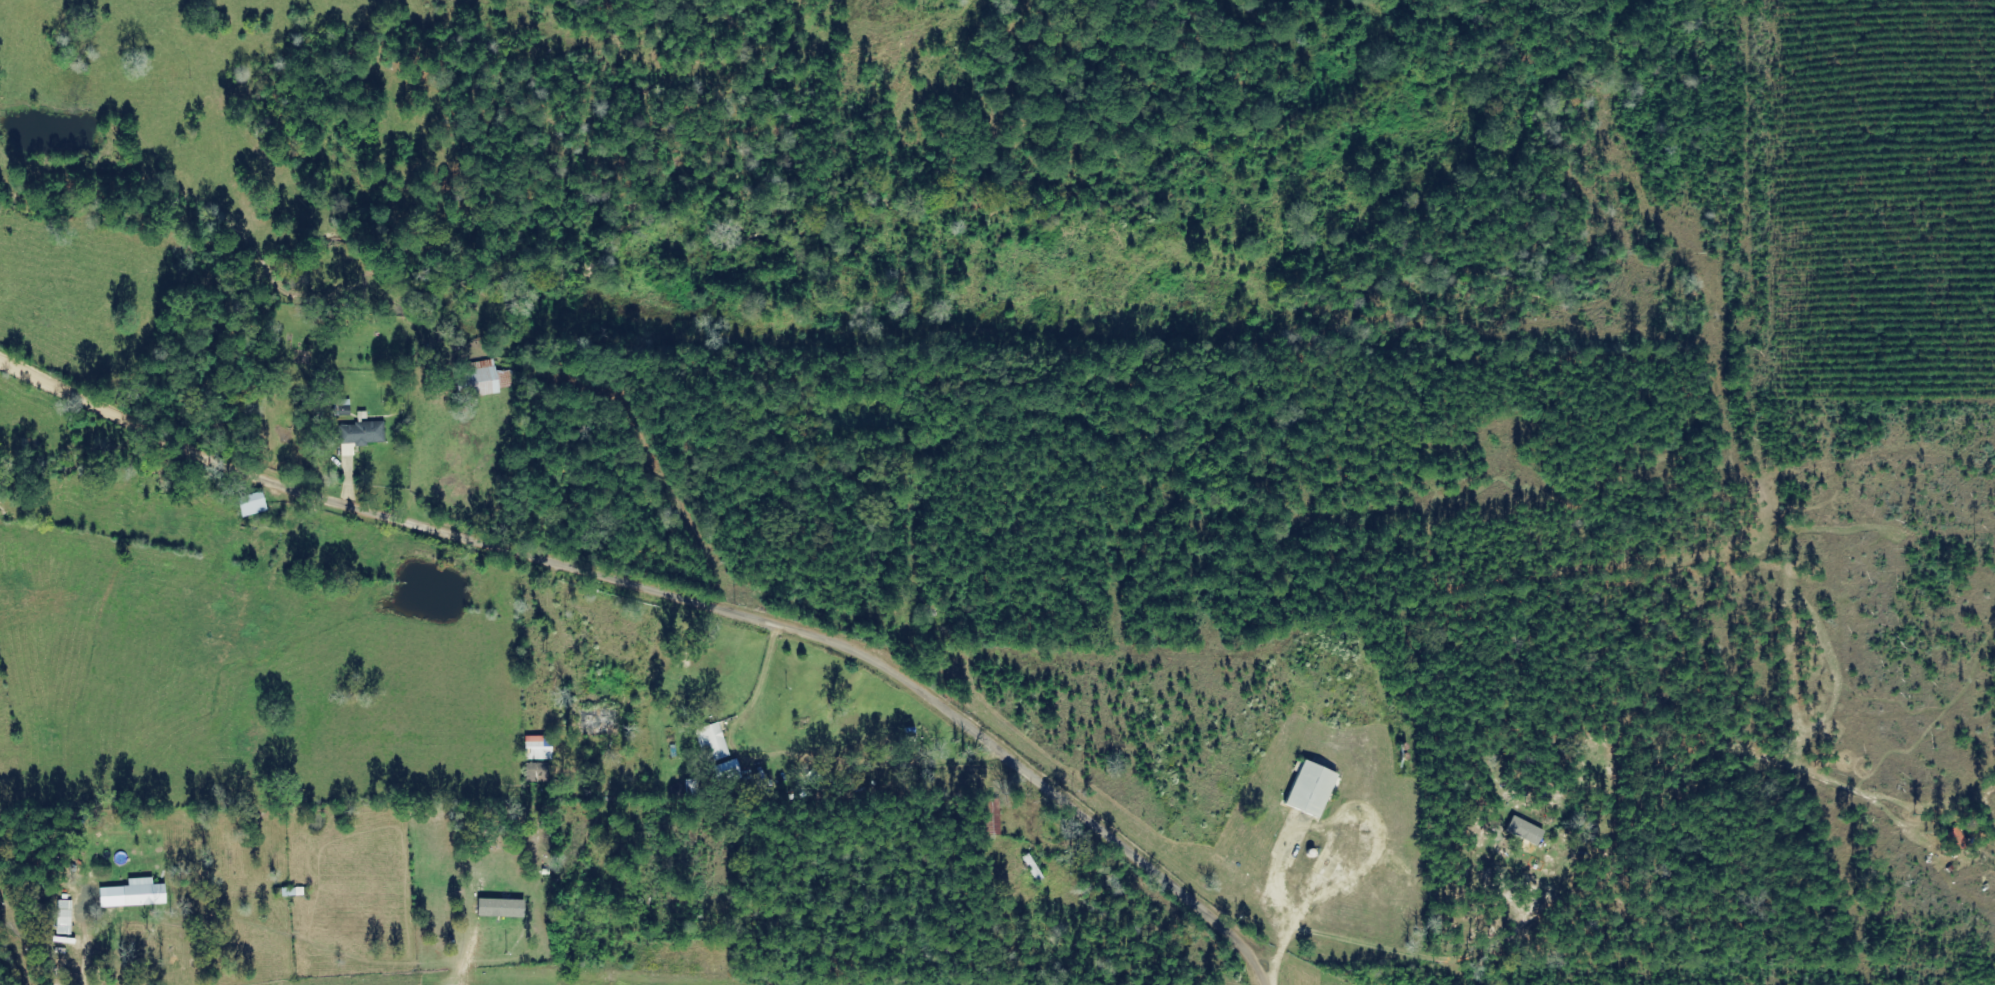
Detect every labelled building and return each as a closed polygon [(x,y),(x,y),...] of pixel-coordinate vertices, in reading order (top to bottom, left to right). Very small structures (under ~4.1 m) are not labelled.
[(475,371),(479,397),(505,393),(501,367),(475,371)] [(515,372),(504,372),(505,389),(516,389),(515,372)] [(346,447),(391,442),(389,422),(344,426),(346,447)] [(247,516),(273,512),(270,493),(244,497),(247,516)] [(730,756),(717,722),(695,731),(703,752),(708,750),(713,762),(730,756)] [(531,760),(558,759),(558,736),(531,737),(531,760)] [(717,781),(740,775),(737,760),(713,766),(717,781)] [(1282,807),(1319,820),(1335,774),(1299,761),(1282,807)] [(1543,829),(1511,818),(1505,834),(1537,846),(1543,829)] [(130,879),(131,906),(172,904),(171,884),(158,884),(158,877),(130,879)] [(527,917),(527,899),(485,898),(484,916),(527,917)] [(61,934),(75,935),(77,901),(62,900),(61,934)]
